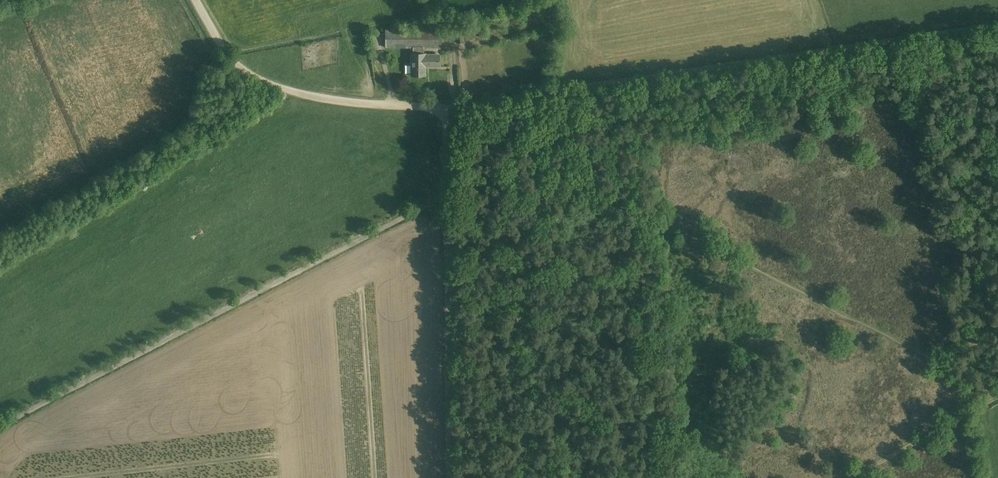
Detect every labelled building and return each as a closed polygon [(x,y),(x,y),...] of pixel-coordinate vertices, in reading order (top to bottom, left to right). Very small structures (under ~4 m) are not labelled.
[(489,23),(492,35),(501,33),(498,21),(489,23)] [(440,24),(425,23),(425,29),(385,29),(385,47),(413,48),(413,46),(424,46),(424,48),(439,47),(440,24)] [(455,29),(456,43),(464,42),(463,28),(455,29)] [(426,53),(411,53),(411,75),(426,75),(426,66),(439,66),(439,54),(426,54),(426,53)]
